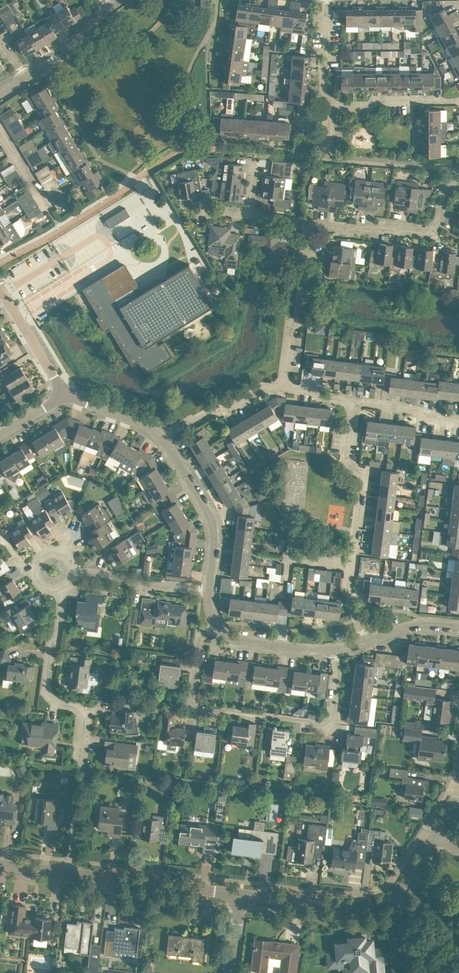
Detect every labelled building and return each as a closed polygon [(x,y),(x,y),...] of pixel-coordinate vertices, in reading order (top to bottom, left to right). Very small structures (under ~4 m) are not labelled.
[(273,0),(269,0),(268,8),(261,7),(259,22),(270,24),(273,0)] [(284,10),(277,9),(278,0),(273,0),(270,24),(281,25),(284,10)] [(292,32),(296,1),(292,1),(290,11),(284,10),(281,25),(280,30),(292,32)] [(303,34),(308,34),(309,29),(304,28),(307,13),(300,12),(301,2),(296,1),(292,32),(303,34)] [(67,5),(63,7),(60,2),(53,6),(56,11),(65,25),(72,21),(73,24),(82,18),(75,7),(70,10),(67,5)] [(11,9),(8,3),(0,8),(0,14),(1,15),(11,9)] [(247,21),(249,5),(238,3),(236,19),(247,21)] [(259,22),(261,7),(249,5),(247,21),(248,21),(253,21),(259,22)] [(346,25),(358,25),(358,6),(353,6),(353,9),(334,9),(334,16),(346,16),(346,25)] [(369,25),(369,9),(363,9),(363,6),(358,6),(358,25),(369,25)] [(370,30),(381,30),(381,6),(376,6),(376,9),(369,9),(369,25),(370,30)] [(392,31),(392,9),(386,9),(386,6),(381,6),(381,30),(392,30),(392,31)] [(404,31),(404,25),(404,6),(399,6),(399,9),(392,9),(392,31),(404,31)] [(422,31),(422,19),(422,9),(408,9),(408,6),(404,6),(404,25),(410,25),(410,31),(422,31)] [(436,26),(458,14),(457,10),(448,15),(444,8),(430,16),(436,26)] [(4,20),(15,14),(11,9),(1,15),(4,20)] [(55,32),(65,25),(56,11),(45,18),(45,17),(45,18),(55,32)] [(455,29),(452,23),(458,19),(458,14),(436,26),(441,36),(455,29)] [(55,32),(45,18),(45,17),(35,23),(47,42),(57,36),(55,32)] [(232,23),(231,35),(246,38),(246,32),(247,31),(252,32),(251,38),(256,39),(258,28),(254,27),(252,24),(253,21),(248,21),(247,26),(242,25),(232,23)] [(36,49),(47,42),(35,23),(24,29),(27,34),(36,49)] [(458,40),(458,35),(455,29),(441,36),(447,46),(458,40)] [(36,49),(27,34),(12,44),(17,51),(21,48),(25,55),(36,49)] [(225,36),(224,40),(225,42),(227,42),(226,46),(244,49),(245,43),(251,44),(252,39),(246,38),(231,35),(228,35),(226,35),(225,36)] [(458,53),(458,40),(447,46),(442,49),(447,59),(452,56),(458,53)] [(224,50),(223,56),(224,57),(227,58),(243,60),(244,49),(226,46),(226,48),(225,50),(224,50)] [(353,60),(365,60),(365,51),(353,51),(353,59),(353,60)] [(308,56),(298,55),(293,55),(292,67),(311,68),(311,63),(308,63),(308,56)] [(249,61),(243,60),(227,58),(227,64),(223,64),(223,69),(247,72),(249,61)] [(269,64),(263,63),(262,70),(256,69),(255,73),(262,74),(268,75),(269,64)] [(349,91),(354,91),(353,66),(342,66),(342,67),(335,67),(335,89),(349,88),(349,91)] [(365,88),(365,73),(365,66),(353,66),(354,91),(358,91),(358,88),(365,88)] [(422,73),(417,73),(416,66),(411,66),(411,73),(411,88),(417,88),(418,91),(422,91),(422,73)] [(310,73),(311,68),(292,67),(291,78),(307,79),(307,73),(310,73)] [(381,88),(388,88),(388,67),(383,67),(383,73),(376,73),(376,91),(381,91),(381,88)] [(399,91),(399,73),(399,67),(388,67),(388,88),(395,88),(395,91),(399,91)] [(245,84),(247,72),(223,69),(222,73),(225,74),(224,81),(239,83),(245,84)] [(422,73),(422,91),(427,91),(427,88),(441,88),(441,76),(437,69),(434,69),(434,73),(429,73),(429,69),(422,69),(422,73)] [(376,91),(376,73),(365,73),(365,88),(372,88),(372,91),(376,91)] [(411,88),(411,73),(399,73),(399,91),(404,91),(404,88),(411,88)] [(307,79),(291,78),(285,78),(284,82),(291,83),(290,89),(309,91),(309,86),(306,86),(307,79)] [(39,105),(53,96),(45,84),(41,87),(42,89),(33,95),(31,93),(26,96),(34,108),(39,105)] [(308,96),(309,91),(290,89),(289,101),(298,102),(297,114),(304,115),(305,95),(308,96)] [(45,115),(55,110),(59,107),(53,96),(39,105),(45,115)] [(6,125),(22,116),(20,112),(19,113),(17,111),(15,112),(12,107),(0,115),(6,125)] [(440,121),(440,119),(440,109),(425,109),(425,117),(422,117),(422,121),(440,121)] [(47,129),(61,120),(55,110),(45,115),(41,118),(47,129)] [(214,116),(212,132),(220,133),(227,133),(227,136),(231,137),(233,118),(226,117),(227,113),(222,113),(221,115),(221,117),(214,116)] [(278,121),(272,121),(273,115),(268,114),(267,121),(266,136),(272,137),(272,140),(277,140),(278,121)] [(290,122),(289,122),(288,118),(279,117),(278,121),(277,140),(282,140),(282,137),(289,138),(290,122)] [(243,134),(244,119),(233,118),(231,137),(236,137),(236,134),(243,134)] [(254,138),(256,120),(244,119),(243,134),(250,135),(250,138),(254,138)] [(54,139),(68,130),(61,120),(47,129),(54,139)] [(266,136),(267,121),(256,120),(254,138),(259,139),(259,136),(266,136)] [(447,133),(447,121),(440,121),(422,121),(422,126),(425,126),(425,133),(447,133)] [(13,136),(25,128),(22,123),(9,130),(13,136)] [(28,134),(28,133),(31,131),(32,128),(30,126),(26,129),(25,128),(13,136),(16,141),(28,134)] [(60,149),(74,141),(68,130),(54,139),(48,143),(55,153),(60,149)] [(441,144),(441,138),(447,138),(447,133),(425,133),(425,139),(422,139),(422,144),(441,144)] [(66,160),(81,151),(74,141),(60,149),(66,160)] [(25,157),(38,149),(35,144),(22,151),(25,157)] [(441,156),(441,146),(441,144),(422,144),(422,149),(425,149),(425,156),(441,156)] [(29,162),(41,155),(38,149),(25,157),(29,162)] [(73,170),(87,162),(81,151),(66,160),(73,170)] [(218,168),(211,178),(217,179),(220,180),(242,183),(243,172),(231,170),(232,163),(233,158),(221,156),(213,157),(213,159),(220,160),(220,162),(219,162),(218,169),(218,168)] [(265,175),(264,186),(284,188),(286,178),(290,178),(291,172),(292,162),(273,161),(271,172),(272,172),(272,175),(265,175)] [(84,179),(94,172),(87,162),(73,170),(80,181),(84,179)] [(38,178),(51,170),(47,165),(35,172),(38,178)] [(7,182),(20,174),(17,169),(4,177),(7,182)] [(203,195),(201,186),(198,169),(183,171),(183,173),(178,174),(179,182),(178,182),(179,188),(181,198),(194,196),(194,197),(203,195)] [(54,175),(51,170),(38,178),(42,183),(54,175)] [(103,190),(100,186),(106,183),(98,170),(94,172),(84,179),(90,188),(86,191),(90,198),(103,190)] [(11,187),(23,180),(20,174),(7,182),(11,187)] [(215,190),(214,197),(227,198),(240,200),(240,194),(242,183),(220,180),(219,190),(215,190)] [(367,209),(371,181),(365,180),(364,183),(355,182),(353,201),(359,202),(358,208),(367,209)] [(399,209),(409,211),(412,182),(406,182),(406,184),(397,183),(397,181),(392,180),(391,189),(396,190),(394,202),(400,203),(399,209)] [(327,210),(330,182),(324,181),(324,186),(310,184),(309,190),(314,190),(312,204),(318,205),(318,209),(327,210)] [(371,181),(367,209),(377,211),(378,204),(383,205),(386,186),(377,185),(377,182),(371,181)] [(330,182),(327,210),(336,211),(337,205),(343,206),(345,186),(337,185),(337,183),(330,182)] [(431,196),(432,189),(418,188),(418,183),(412,182),(409,211),(418,212),(418,207),(424,208),(426,196),(431,196)] [(51,199),(63,191),(60,186),(48,193),(51,199)] [(283,199),(284,188),(264,186),(262,196),(274,198),(273,205),(291,208),(292,200),(283,199)] [(67,196),(66,195),(70,193),(68,189),(64,192),(63,191),(51,199),(54,204),(67,196)] [(29,190),(17,197),(18,199),(3,209),(0,204),(0,215),(6,212),(20,203),(32,195),(29,190)] [(36,201),(32,195),(20,203),(24,208),(36,201)] [(30,219),(42,211),(39,206),(27,213),(30,219)] [(126,208),(105,220),(110,227),(130,215),(126,208)] [(6,212),(0,215),(0,230),(6,226),(12,222),(6,212)] [(94,232),(106,224),(99,213),(64,235),(70,245),(86,235),(83,232),(90,227),(94,232)] [(25,228),(20,219),(13,223),(12,222),(6,226),(0,230),(0,247),(3,245),(2,243),(12,237),(15,242),(22,238),(21,236),(24,234),(25,228)] [(236,268),(239,244),(241,234),(230,233),(230,232),(225,231),(225,227),(211,226),(209,244),(220,246),(219,255),(226,256),(225,263),(228,267),(236,268)] [(277,234),(268,233),(269,228),(261,227),(260,231),(265,232),(265,235),(249,234),(248,243),(265,246),(263,260),(286,263),(288,243),(276,242),(277,234)] [(392,252),(393,245),(380,243),(379,250),(377,250),(377,253),(372,253),(372,250),(370,266),(369,270),(378,271),(379,267),(380,267),(380,263),(390,264),(392,255),(392,252)] [(327,259),(355,262),(356,257),(353,256),(354,248),(335,245),(334,251),(328,250),(327,259)] [(412,255),(413,247),(400,245),(399,253),(397,253),(397,256),(392,255),(390,264),(389,268),(400,269),(401,266),(410,267),(411,267),(412,258),(412,255)] [(432,260),(433,250),(420,248),(419,256),(418,255),(417,259),(412,258),(411,267),(410,267),(410,271),(420,272),(421,268),(430,270),(431,270),(432,260)] [(455,250),(444,249),(444,251),(443,251),(442,258),(440,258),(440,261),(432,260),(431,270),(430,270),(430,276),(452,279),(454,263),(458,264),(458,256),(455,255),(456,253),(455,252),(455,250)] [(18,265),(18,270),(31,270),(30,257),(25,257),(26,265),(18,265)] [(354,269),(355,262),(327,259),(326,266),(330,267),(329,275),(349,278),(350,269),(354,269)] [(107,274),(82,288),(83,289),(99,315),(96,317),(105,332),(110,329),(125,352),(126,355),(132,365),(138,361),(146,373),(152,369),(174,356),(165,341),(158,345),(156,341),(162,337),(187,321),(191,319),(214,305),(189,264),(166,278),(162,280),(143,292),(138,284),(126,265),(125,263),(122,264),(107,274)] [(324,325),(316,324),(315,333),(323,334),(324,325)] [(8,339),(1,327),(0,328),(0,343),(4,340),(5,341),(8,339)] [(364,337),(365,331),(353,329),(352,336),(364,337)] [(5,341),(4,340),(0,343),(0,368),(5,365),(1,359),(12,353),(5,341)] [(320,355),(317,355),(307,353),(305,366),(312,367),(311,373),(324,375),(326,359),(319,358),(320,355)] [(337,360),(327,359),(326,359),(324,375),(335,376),(337,360)] [(349,362),(338,360),(337,360),(335,376),(347,378),(349,362)] [(361,363),(351,362),(349,362),(347,378),(359,379),(361,363)] [(373,365),(363,363),(361,363),(359,379),(371,381),(373,365)] [(387,366),(375,365),(373,365),(371,381),(383,382),(383,385),(384,385),(386,373),(387,366)] [(27,378),(21,367),(9,374),(5,367),(0,371),(0,383),(5,379),(11,388),(27,378)] [(397,374),(387,373),(386,373),(384,385),(389,386),(388,392),(403,394),(405,378),(397,377),(397,374)] [(8,399),(15,409),(26,402),(23,396),(34,389),(27,378),(11,388),(15,395),(8,399)] [(418,380),(412,379),(405,378),(403,394),(416,396),(418,380)] [(429,381),(425,381),(418,380),(416,396),(427,397),(429,381)] [(451,381),(450,381),(440,380),(440,383),(439,382),(438,396),(449,397),(451,381)] [(439,382),(437,382),(429,381),(427,397),(437,398),(438,396),(439,382)] [(452,381),(451,381),(449,397),(458,399),(458,382),(452,381)] [(275,412),(280,409),(276,397),(268,402),(269,404),(259,410),(268,424),(279,417),(275,412)] [(297,405),(295,404),(286,403),(286,398),(276,397),(280,409),(286,410),(284,419),(295,420),(297,405)] [(309,406),(308,406),(297,405),(295,420),(307,422),(309,406)] [(322,408),(321,407),(309,406),(307,422),(320,424),(322,408)] [(332,425),(334,409),(322,408),(320,424),(332,425)] [(257,431),(268,424),(259,410),(249,417),(257,431)] [(65,441),(69,440),(68,417),(54,425),(55,427),(44,434),(53,448),(65,441)] [(86,445),(92,428),(80,424),(81,421),(68,417),(69,440),(74,440),(86,445)] [(247,437),(257,431),(249,417),(238,423),(247,437)] [(365,437),(365,443),(377,444),(378,438),(377,438),(379,422),(367,420),(365,437)] [(391,424),(379,422),(377,438),(378,438),(389,439),(391,424)] [(236,443),(247,437),(238,423),(228,430),(236,443)] [(403,425),(392,424),(391,424),(389,439),(401,441),(403,425)] [(416,427),(404,425),(403,425),(401,441),(410,442),(410,445),(420,446),(421,434),(415,433),(416,427)] [(102,457),(113,433),(105,430),(105,433),(92,428),(86,445),(99,449),(97,455),(102,457)] [(209,438),(208,437),(203,428),(192,435),(196,440),(190,444),(196,453),(210,444),(207,439),(209,438)] [(122,460),(130,446),(119,439),(120,437),(113,433),(102,457),(107,459),(110,454),(122,460)] [(42,455),(53,448),(44,434),(33,441),(32,439),(26,442),(34,456),(39,464),(45,460),(42,455)] [(433,438),(430,438),(421,437),(422,434),(421,434),(420,446),(421,446),(420,453),(431,454),(433,438)] [(445,440),(434,438),(433,438),(431,454),(443,456),(445,440)] [(443,456),(442,464),(454,465),(455,457),(457,441),(446,440),(445,440),(443,456)] [(28,459),(34,456),(26,442),(20,446),(21,448),(10,455),(19,469),(30,462),(28,459)] [(202,464),(216,455),(210,444),(196,453),(202,464)] [(133,475),(152,456),(143,450),(141,452),(130,446),(122,460),(119,466),(130,472),(133,475)] [(19,469),(10,455),(0,461),(0,476),(6,473),(7,475),(7,477),(14,481),(20,472),(19,469)] [(208,474),(223,465),(216,455),(202,464),(208,474)] [(149,487),(163,479),(156,468),(159,466),(153,457),(134,477),(137,480),(142,476),(149,487)] [(215,484),(229,476),(223,465),(208,474),(215,484)] [(399,472),(392,471),(382,470),(381,482),(397,484),(399,472)] [(43,475),(37,479),(40,484),(46,480),(43,475)] [(221,495),(235,486),(229,476),(215,484),(221,495)] [(154,507),(176,495),(172,489),(170,490),(163,479),(149,487),(142,492),(149,503),(150,501),(154,507)] [(396,496),(397,484),(381,482),(379,494),(396,496)] [(236,508),(251,505),(244,495),(242,497),(235,486),(221,495),(228,506),(233,503),(236,508)] [(35,491),(37,495),(40,500),(44,497),(39,489),(35,491)] [(260,499),(267,495),(264,489),(257,492),(260,499)] [(69,499),(68,500),(62,491),(45,501),(53,514),(60,510),(63,516),(74,509),(72,508),(74,507),(74,506),(74,504),(74,502),(73,500),(71,499),(70,499),(69,499)] [(394,508),(396,496),(379,494),(378,506),(394,508)] [(54,523),(45,509),(37,495),(27,501),(36,515),(30,519),(42,538),(52,531),(49,526),(54,523)] [(169,522),(184,513),(177,502),(179,501),(176,495),(154,507),(158,513),(163,511),(169,522)] [(122,502),(112,508),(117,516),(119,514),(126,510),(122,502)] [(96,526),(104,521),(113,516),(108,508),(104,510),(100,503),(81,514),(87,525),(92,521),(96,526)] [(237,526),(254,528),(255,517),(249,516),(251,505),(236,508),(236,514),(239,515),(237,526)] [(393,520),(394,508),(378,506),(376,518),(393,520)] [(175,540),(196,536),(197,530),(193,523),(191,524),(184,513),(169,522),(176,533),(173,535),(175,540)] [(137,526),(143,523),(139,517),(138,517),(134,520),(137,526)] [(33,535),(28,527),(23,518),(18,522),(20,525),(10,531),(21,550),(31,544),(28,538),(33,535)] [(391,532),(393,520),(376,518),(375,530),(391,532)] [(452,520),(450,532),(458,533),(458,521),(452,520)] [(95,550),(103,545),(114,538),(110,532),(113,530),(108,521),(91,531),(94,537),(89,540),(95,550)] [(252,541),(254,528),(237,526),(236,538),(252,541)] [(390,544),(391,532),(375,530),(373,542),(390,544)] [(439,544),(448,545),(454,546),(453,553),(458,553),(458,533),(450,532),(441,531),(439,544)] [(174,559),(191,561),(193,547),(195,548),(196,536),(175,540),(176,545),(174,559)] [(133,546),(128,537),(111,547),(114,553),(108,556),(115,566),(134,555),(129,548),(133,546)] [(251,553),(252,541),(236,538),(234,551),(251,553)] [(388,556),(390,544),(373,542),(372,554),(388,556)] [(147,546),(146,553),(159,550),(157,544),(147,546)] [(249,565),(251,553),(234,551),(233,563),(249,565)] [(189,573),(191,561),(174,559),(172,572),(167,571),(166,577),(191,580),(192,573),(189,573)] [(248,577),(249,565),(233,563),(231,575),(248,577)] [(11,596),(20,591),(13,579),(2,585),(0,581),(0,594),(4,600),(11,596)] [(376,581),(374,581),(364,579),(362,592),(369,593),(368,599),(380,601),(382,585),(376,584),(376,581)] [(452,583),(450,595),(458,596),(458,584),(452,583)] [(392,602),(394,587),(382,585),(380,601),(392,602)] [(404,604),(406,588),(394,587),(392,602),(404,604)] [(417,605),(418,595),(419,590),(406,588),(404,604),(417,605)] [(133,593),(124,592),(124,597),(123,598),(126,602),(128,602),(132,602),(133,593)] [(98,602),(103,602),(104,595),(91,593),(89,602),(86,602),(86,603),(81,603),(81,601),(78,601),(76,614),(77,614),(75,626),(89,628),(90,625),(99,627),(101,615),(97,614),(98,602)] [(450,595),(449,607),(458,608),(458,596),(450,595)] [(306,598),(300,597),(294,596),(293,603),(286,602),(284,614),(291,615),(291,612),(304,614),(306,598)] [(242,599),(240,599),(230,598),(228,614),(240,615),(242,599)] [(318,599),(314,599),(306,598),(304,614),(316,615),(318,599)] [(240,615),(252,617),(254,601),(242,599),(240,615)] [(330,601),(327,600),(318,599),(316,615),(328,617),(330,601)] [(175,623),(176,623),(186,624),(187,612),(185,611),(186,605),(165,603),(165,601),(158,600),(157,612),(153,611),(153,610),(142,609),(140,625),(151,626),(153,616),(156,616),(156,617),(168,619),(168,617),(176,618),(175,623)] [(266,602),(258,601),(254,601),(252,617),(264,618),(266,602)] [(286,602),(280,601),(279,604),(266,602),(264,618),(277,620),(278,613),(284,614),(286,602)] [(341,602),(331,601),(330,601),(328,617),(339,618),(341,602)] [(420,603),(419,611),(427,611),(428,604),(420,603)] [(36,616),(28,604),(17,610),(14,605),(0,613),(0,614),(5,623),(13,618),(21,632),(32,625),(29,620),(36,616)] [(417,664),(419,645),(409,643),(407,656),(401,655),(400,668),(405,668),(406,662),(417,664)] [(428,665),(430,646),(419,645),(417,664),(428,665)] [(438,666),(441,647),(430,646),(428,665),(438,666)] [(449,668),(452,649),(441,647),(438,666),(449,668)] [(21,683),(29,684),(29,677),(32,677),(33,666),(24,665),(24,663),(13,662),(5,649),(0,652),(0,665),(7,661),(9,663),(7,679),(21,681),(21,683)] [(455,674),(458,675),(458,649),(452,649),(449,668),(456,668),(455,674)] [(381,665),(383,653),(376,652),(375,658),(374,664),(380,665),(381,665)] [(229,661),(215,659),(216,657),(209,656),(205,681),(212,682),(213,675),(227,677),(229,661)] [(90,672),(92,659),(79,657),(78,664),(71,663),(70,670),(74,670),(73,673),(69,673),(68,677),(69,677),(68,686),(78,687),(78,685),(86,686),(88,672),(90,672)] [(374,664),(375,658),(366,657),(362,660),(361,663),(356,662),(355,673),(373,676),(374,669),(380,670),(380,665),(374,664)] [(249,661),(242,660),(241,663),(229,661),(227,677),(239,679),(238,685),(246,686),(249,661)] [(269,667),(268,666),(255,665),(255,662),(249,661),(246,686),(252,687),(253,681),(267,683),(269,667)] [(181,665),(171,664),(162,663),(159,685),(178,688),(181,665)] [(289,667),(288,667),(281,666),(281,668),(269,667),(267,683),(279,685),(278,691),(285,692),(289,667)] [(308,672),(307,672),(295,670),(295,668),(289,667),(285,692),(291,693),(292,687),(306,689),(308,672)] [(318,691),(317,697),(324,698),(328,673),(321,672),(320,674),(308,672),(306,689),(318,691)] [(375,676),(373,676),(355,673),(353,684),(372,687),(372,683),(373,683),(375,682),(376,682),(376,681),(377,680),(376,679),(376,678),(375,677),(375,676)] [(371,697),(372,687),(353,684),(352,695),(371,697)] [(403,698),(424,701),(426,687),(405,684),(403,698)] [(112,685),(111,695),(118,696),(120,686),(112,685)] [(369,708),(371,697),(352,695),(351,706),(369,708)] [(451,700),(435,698),(427,697),(424,718),(449,721),(451,700)] [(137,706),(137,712),(152,714),(153,708),(137,706)] [(367,724),(369,708),(351,706),(349,716),(356,717),(355,723),(367,724)] [(135,711),(127,710),(117,709),(117,716),(111,716),(109,730),(128,732),(128,727),(133,728),(135,711)] [(173,727),(174,720),(175,713),(165,712),(162,734),(167,735),(166,743),(167,743),(166,748),(168,751),(176,752),(178,750),(178,744),(184,745),(186,728),(173,727)] [(42,751),(43,751),(53,752),(54,747),(55,747),(58,724),(43,722),(42,725),(24,722),(22,734),(30,735),(29,744),(43,745),(42,751)] [(253,745),(255,733),(256,723),(249,722),(249,726),(229,724),(227,742),(238,743),(238,746),(247,747),(247,744),(253,745)] [(214,752),(216,737),(217,727),(205,725),(204,731),(197,730),(195,749),(195,752),(213,755),(213,752),(214,752)] [(290,737),(289,737),(290,729),(277,728),(275,725),(273,727),(268,726),(266,739),(271,740),(270,752),(287,755),(289,742),(290,742),(291,741),(291,740),(291,739),(291,738),(290,738),(290,737)] [(376,737),(377,728),(367,727),(366,736),(347,733),(346,742),(348,742),(347,748),(342,748),(341,759),(343,759),(342,760),(362,762),(363,753),(366,753),(368,736),(376,737)] [(437,737),(429,736),(428,739),(421,738),(422,729),(405,727),(403,740),(419,742),(417,756),(444,759),(446,741),(437,739),(437,737)] [(139,745),(125,743),(115,742),(114,749),(107,748),(105,764),(128,767),(129,755),(137,756),(139,745)] [(327,769),(328,756),(330,746),(322,745),(321,747),(306,746),(305,755),(304,763),(319,765),(319,768),(327,769)] [(297,758),(287,756),(284,772),(295,773),(297,758)] [(429,780),(419,778),(403,776),(401,790),(405,790),(404,797),(422,800),(424,786),(428,787),(429,780)] [(16,813),(17,804),(12,803),(13,795),(0,793),(0,816),(2,816),(2,815),(6,816),(5,821),(14,822),(16,813)] [(223,822),(226,796),(219,795),(219,797),(217,798),(215,800),(214,803),(214,805),(214,809),(213,809),(212,820),(223,822)] [(387,805),(388,799),(372,797),(371,804),(387,805)] [(55,808),(56,800),(38,798),(35,820),(49,822),(48,827),(57,828),(59,809),(55,808)] [(170,825),(171,815),(173,804),(166,803),(165,816),(159,815),(158,819),(145,817),(143,836),(148,836),(147,839),(157,840),(158,827),(164,827),(165,824),(170,825)] [(119,808),(111,807),(101,806),(99,828),(112,830),(111,835),(120,836),(123,817),(118,816),(119,808)] [(409,814),(422,816),(423,808),(410,806),(409,814)] [(325,844),(326,833),(327,825),(309,823),(308,839),(298,838),(297,846),(288,845),(287,859),(295,860),(302,861),(302,860),(312,861),(313,857),(315,847),(313,847),(313,843),(325,844)] [(217,835),(218,827),(198,825),(198,827),(181,825),(179,841),(203,844),(202,853),(216,854),(216,852),(219,853),(221,835),(217,835)] [(277,844),(279,830),(253,827),(252,835),(234,833),(231,852),(261,855),(263,842),(277,844)] [(365,861),(367,845),(369,829),(362,828),(361,832),(358,832),(357,840),(352,839),(348,850),(335,849),(333,864),(354,867),(355,859),(365,861)] [(386,831),(370,829),(369,829),(367,845),(374,846),(372,859),(382,861),(382,860),(390,861),(392,842),(384,841),(386,831)] [(32,938),(48,939),(51,918),(48,918),(47,916),(42,916),(41,917),(36,917),(35,919),(24,918),(26,905),(13,904),(9,933),(32,936),(32,938)] [(80,953),(90,954),(94,922),(78,920),(77,923),(68,922),(65,946),(81,948),(80,953)] [(104,954),(137,958),(141,928),(130,926),(130,929),(115,927),(115,930),(107,929),(104,954)] [(193,954),(192,959),(202,960),(204,939),(191,937),(191,939),(187,939),(188,937),(181,936),(170,935),(168,952),(179,953),(179,952),(193,954)] [(365,940),(365,936),(363,936),(363,938),(362,938),(360,938),(359,938),(359,939),(356,939),(355,939),(355,938),(354,939),(354,938),(352,938),(352,939),(351,939),(351,938),(349,938),(350,942),(336,943),(337,952),(328,952),(329,955),(327,955),(327,956),(328,964),(329,964),(330,967),(333,967),(339,966),(352,965),(352,967),(354,967),(354,966),(355,966),(355,972),(356,972),(359,972),(364,972),(364,971),(365,971),(365,965),(367,965),(367,964),(370,964),(370,965),(371,972),(384,972),(383,962),(390,961),(391,961),(392,961),(392,960),(392,959),(391,959),(390,949),(391,949),(391,947),(390,947),(390,946),(389,946),(382,947),(373,948),(372,940),(369,940),(365,940)] [(284,944),(270,943),(270,941),(256,939),(255,946),(254,946),(254,948),(253,961),(266,963),(266,964),(281,966),(280,972),(295,972),(299,945),(284,943),(284,944)] [(99,958),(89,956),(87,972),(98,972),(98,971),(102,972),(102,966),(98,965),(99,958)]
